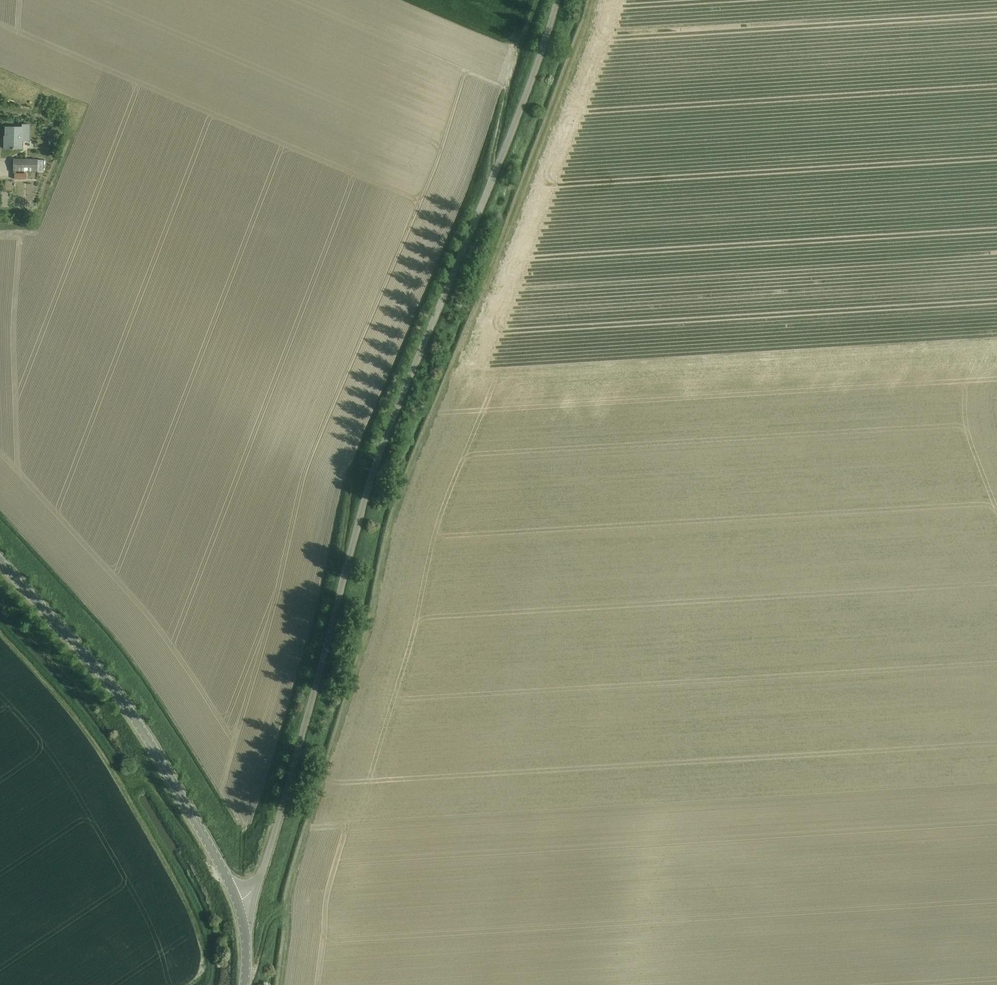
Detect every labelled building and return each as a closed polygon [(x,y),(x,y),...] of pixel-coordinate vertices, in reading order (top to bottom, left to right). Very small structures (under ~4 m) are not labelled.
[(22,127),(6,127),(5,139),(4,139),(4,148),(23,148),(23,140),(29,140),(30,124),(22,124),(22,127)] [(38,159),(13,158),(13,171),(37,171),(38,159)]
